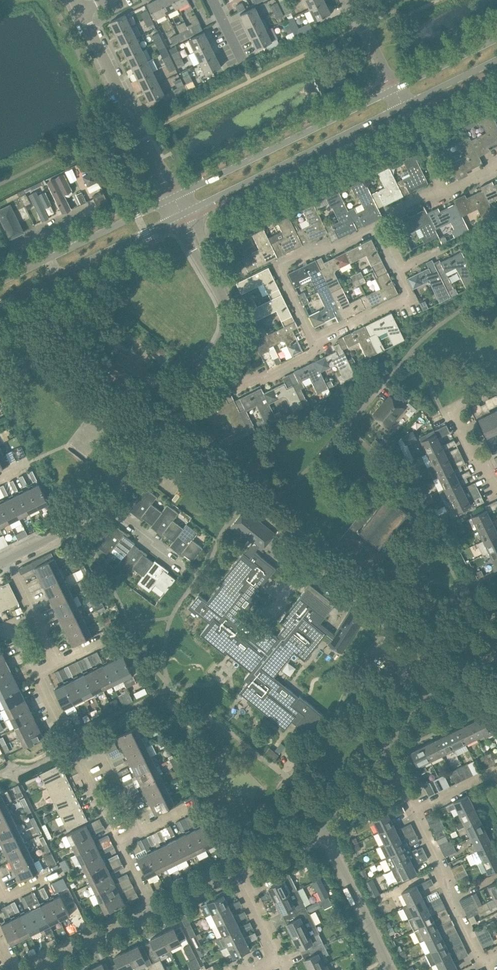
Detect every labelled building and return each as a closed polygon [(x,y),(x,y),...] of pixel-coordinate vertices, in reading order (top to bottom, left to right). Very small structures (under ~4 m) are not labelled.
[(167,13),(160,0),(155,0),(148,4),(155,19),(167,13)] [(174,0),(160,0),(167,13),(178,8),(174,0)] [(325,2),(324,0),(306,0),(310,9),(325,2)] [(246,8),(243,2),(235,5),(238,11),(246,8)] [(280,9),(277,2),(271,5),(274,12),(280,9)] [(325,2),(310,9),(316,21),(331,13),(325,2)] [(290,5),(283,8),(286,15),(293,11),(290,5)] [(246,26),(261,19),(255,7),(241,14),(240,14),(246,26)] [(284,16),(280,9),(274,12),(278,19),(284,16)] [(144,20),(150,17),(147,10),(141,13),(144,20)] [(110,22),(116,33),(131,26),(125,15),(110,22)] [(154,23),(150,17),(144,20),(147,26),(154,23)] [(289,24),(289,25),(293,32),(295,37),(318,26),(315,20),(299,27),(294,17),(288,20),(287,21),(289,24)] [(251,38),(266,30),(261,19),(246,26),(251,38)] [(200,23),(188,29),(191,35),(203,29),(200,23)] [(287,35),(293,32),(289,25),(283,28),(287,35)] [(116,33),(121,45),(136,38),(131,26),(116,33)] [(180,41),(191,35),(188,29),(177,34),(180,41)] [(266,30),(251,38),(257,49),(258,49),(267,44),(272,42),(266,30)] [(155,42),(162,40),(158,32),(152,35),(155,42)] [(189,40),(195,51),(210,44),(204,32),(189,40)] [(180,41),(177,34),(170,37),(173,44),(180,41)] [(136,38),(121,45),(127,56),(142,49),(136,38)] [(165,46),(162,40),(155,42),(159,49),(165,46)] [(195,51),(200,62),(215,55),(210,44),(195,51)] [(175,61),(182,58),(176,46),(169,49),(175,61)] [(127,56),(132,67),(147,60),(142,49),(127,56)] [(169,55),(163,58),(166,65),(173,62),(169,55)] [(221,67),(215,55),(200,62),(206,74),(220,67),(221,67)] [(182,58),(175,61),(178,68),(185,64),(182,58)] [(138,79),(152,72),(147,60),(132,67),(138,79)] [(176,69),(173,62),(166,65),(170,72),(176,69)] [(144,90),(158,83),(152,72),(138,79),(144,90)] [(193,81),(189,73),(183,76),(186,84),(193,81)] [(184,85),(181,78),(174,81),(177,87),(173,90),(176,95),(187,89),(185,84),(184,85)] [(163,95),(158,83),(144,90),(149,102),(150,102),(150,101),(163,95)] [(477,153),(471,139),(469,136),(455,143),(458,149),(462,146),(468,157),(462,161),(460,158),(453,162),(451,158),(447,160),(457,180),(458,180),(453,170),(459,167),(462,174),(482,164),(484,167),(477,153)] [(410,174),(396,181),(403,196),(428,183),(414,155),(403,160),(410,174)] [(82,163),(85,169),(91,167),(88,160),(82,163)] [(385,187),(372,194),(371,194),(378,208),(403,196),(396,181),(389,167),(378,172),(385,187)] [(83,177),(87,186),(97,181),(92,172),(83,177)] [(47,182),(63,213),(71,209),(64,195),(72,190),(64,174),(47,182)] [(351,186),(356,195),(358,194),(363,203),(348,210),(358,229),(383,217),(378,208),(371,194),(372,194),(369,188),(368,188),(364,180),(351,186)] [(489,187),(483,190),(486,196),(489,203),(496,199),(496,183),(489,187)] [(454,199),(462,216),(474,210),(473,207),(478,205),(483,215),(479,218),(482,224),(496,217),(489,203),(486,196),(483,190),(461,201),(459,197),(454,199)] [(30,194),(42,221),(49,218),(44,208),(51,204),(46,192),(38,195),(36,191),(30,194)] [(77,194),(81,204),(87,201),(82,192),(77,194)] [(348,210),(344,201),(343,201),(339,192),(326,198),(331,207),(333,206),(340,220),(332,224),(329,219),(323,222),(326,227),(326,228),(328,233),(332,242),(358,229),(348,210)] [(20,196),(25,205),(30,203),(26,193),(20,196)] [(110,207),(103,194),(93,199),(95,205),(98,213),(110,207)] [(15,199),(19,208),(24,206),(20,196),(15,199)] [(427,213),(435,229),(446,224),(445,221),(451,218),(456,228),(452,231),(455,237),(469,230),(462,216),(454,199),(454,200),(456,203),(435,213),(433,210),(427,213)] [(323,222),(317,209),(314,203),(302,209),(310,224),(296,231),(299,236),(305,233),(309,242),(327,233),(328,233),(326,228),(326,227),(323,222)] [(10,239),(25,232),(11,204),(0,209),(0,218),(10,239)] [(396,219),(404,235),(416,230),(415,227),(421,224),(426,235),(421,237),(424,243),(439,236),(435,229),(427,213),(426,209),(405,219),(403,216),(396,219)] [(271,243),(277,257),(284,254),(303,245),(299,236),(296,231),(289,216),(277,222),(285,236),(271,243)] [(278,257),(277,257),(271,243),(263,229),(253,234),(260,249),(242,258),(248,271),(278,257)] [(345,252),(350,263),(366,255),(374,271),(385,266),(372,239),(345,252)] [(434,262),(440,275),(451,297),(458,293),(455,288),(454,288),(446,272),(456,267),(467,289),(478,284),(462,251),(440,262),(439,260),(434,262)] [(328,286),(331,292),(342,287),(335,273),(337,269),(350,263),(345,252),(324,262),(322,257),(316,260),(328,286)] [(440,302),(451,297),(440,275),(434,262),(432,259),(426,262),(429,268),(408,278),(413,289),(427,282),(430,282),(440,302)] [(288,273),(295,288),(301,285),(301,283),(311,278),(317,292),(328,286),(316,260),(288,273)] [(382,287),(366,295),(371,305),(371,306),(398,293),(385,266),(374,271),(382,287)] [(271,299),(281,294),(279,289),(279,288),(269,267),(236,283),(242,294),(263,283),(271,299)] [(366,282),(364,276),(358,279),(360,284),(361,284),(366,282)] [(344,318),(331,292),(328,286),(317,292),(324,306),(324,309),(309,316),(314,326),(336,316),(338,321),(344,318)] [(331,292),(344,318),(344,319),(366,308),(366,307),(370,305),(371,306),(371,305),(366,295),(366,294),(350,302),(342,287),(331,292)] [(271,299),(257,306),(250,310),(255,321),(276,310),(282,321),(284,326),(295,321),(282,294),(281,294),(271,299)] [(309,302),(307,297),(301,299),(304,305),(309,302)] [(429,308),(425,300),(420,303),(423,310),(429,308)] [(247,305),(250,310),(257,306),(255,301),(247,305)] [(365,326),(370,337),(378,353),(384,350),(381,344),(383,344),(377,333),(386,329),(394,345),(405,340),(392,312),(370,323),(365,326)] [(295,321),(284,326),(270,333),(268,334),(263,337),(254,342),(260,355),(270,350),(269,347),(282,341),(285,342),(292,356),(303,351),(293,330),(298,327),(295,321)] [(378,353),(370,337),(365,326),(343,336),(343,337),(338,339),(339,343),(343,350),(359,342),(367,358),(378,353)] [(143,337),(130,328),(122,339),(127,341),(131,335),(140,341),(143,337)] [(260,332),(263,337),(268,334),(266,329),(260,332)] [(351,366),(348,361),(343,350),(339,343),(334,346),(336,351),(315,361),(321,372),(335,364),(338,366),(345,380),(355,375),(351,366)] [(348,361),(351,366),(356,363),(354,358),(348,361)] [(326,382),(321,372),(315,361),(294,371),(297,377),(291,380),(293,385),(304,407),(309,404),(307,399),(306,399),(301,389),(305,387),(302,381),(310,377),(317,393),(323,390),(328,388),(326,382)] [(331,380),(326,382),(328,388),(334,385),(331,380)] [(264,393),(269,404),(284,396),(286,398),(293,412),(304,407),(293,385),(288,387),(285,382),(264,393)] [(248,428),(250,433),(256,430),(253,425),(254,425),(246,408),(256,404),(266,425),(277,420),(275,415),(275,414),(271,406),(269,404),(264,393),(261,387),(240,398),(235,401),(248,428)] [(248,428),(235,401),(229,390),(223,393),(226,398),(204,409),(212,425),(216,423),(217,421),(225,417),(225,415),(228,414),(236,432),(220,441),(223,447),(250,433),(247,428),(248,428)] [(404,409),(390,396),(373,415),(388,428),(404,409)] [(410,400),(407,404),(415,411),(419,407),(410,400)] [(496,432),(496,410),(491,413),(488,408),(483,410),(486,415),(488,414),(496,432)] [(488,414),(486,415),(479,419),(488,437),(496,432),(488,414)] [(436,434),(421,441),(427,453),(442,446),(438,438),(450,432),(447,424),(434,430),(436,434)] [(407,444),(418,439),(414,431),(398,439),(405,454),(411,451),(407,444)] [(372,444),(382,452),(386,448),(375,439),(372,444)] [(454,440),(442,446),(427,453),(433,465),(448,457),(444,450),(456,444),(454,440)] [(448,457),(433,465),(427,467),(433,479),(439,476),(453,469),(450,461),(453,460),(455,463),(463,459),(460,451),(448,457)] [(0,456),(0,469),(9,464),(4,454),(0,456)] [(459,481),(455,473),(462,470),(460,466),(453,469),(439,476),(444,488),(459,481)] [(37,480),(33,470),(29,472),(34,482),(37,480)] [(27,485),(23,475),(19,477),(24,486),(27,485)] [(450,500),(465,492),(461,485),(468,481),(466,477),(459,481),(444,488),(438,491),(444,502),(450,500)] [(18,489),(13,480),(10,482),(14,491),(18,489)] [(29,489),(39,509),(49,504),(39,484),(29,489)] [(129,510),(143,521),(144,519),(152,525),(161,513),(151,505),(157,497),(146,488),(129,510)] [(29,513),(39,509),(29,489),(20,493),(29,513)] [(465,492),(450,500),(456,511),(453,512),(455,516),(484,502),(481,496),(469,501),(465,492)] [(10,498),(20,518),(29,513),(20,493),(10,498)] [(383,501),(376,494),(338,541),(372,568),(385,552),(380,547),(408,513),(387,496),(383,501)] [(0,503),(10,523),(12,528),(22,523),(20,518),(10,498),(0,503)] [(478,529),(492,521),(488,512),(496,508),(496,500),(485,506),(486,509),(472,517),(478,529)] [(0,503),(0,527),(0,528),(10,523),(0,503)] [(167,505),(161,513),(152,525),(151,527),(164,537),(166,535),(173,541),(183,529),(172,520),(178,513),(167,505)] [(255,518),(245,509),(231,527),(241,535),(255,518)] [(251,543),(253,542),(265,526),(255,518),(241,535),(251,543)] [(483,540),(496,533),(496,531),(494,525),(496,524),(496,519),(492,521),(478,529),(483,540)] [(103,528),(94,540),(99,544),(98,547),(107,554),(109,555),(114,548),(125,556),(134,544),(135,543),(127,537),(128,535),(115,524),(109,532),(103,528)] [(186,525),(183,529),(173,541),(170,546),(183,557),(185,555),(193,561),(203,548),(192,539),(197,533),(186,525)] [(253,542),(259,547),(258,547),(259,547),(262,550),(275,534),(265,526),(253,542)] [(28,535),(26,530),(16,535),(18,540),(28,535)] [(489,552),(496,548),(496,533),(483,540),(489,552)] [(0,537),(0,547),(0,548),(11,544),(6,534),(0,537)] [(251,543),(218,583),(221,585),(208,601),(199,594),(188,608),(196,614),(197,613),(210,623),(200,634),(226,655),(227,653),(250,672),(244,679),(248,682),(240,692),(285,729),(292,721),(296,724),(295,725),(307,735),(324,715),(300,696),(299,697),(274,677),(294,652),(305,661),(326,635),(331,639),(328,644),(342,653),(365,616),(352,608),(335,634),(320,623),(325,617),(300,596),(287,612),(289,614),(287,616),(285,614),(279,622),(285,627),(277,636),(263,625),(259,630),(242,617),(260,596),(256,593),(276,569),(255,552),(259,547),(258,547),(259,547),(253,542),(251,543)] [(134,544),(125,556),(117,566),(128,575),(133,567),(144,575),(154,562),(146,556),(147,554),(134,544)] [(489,552),(495,564),(492,565),(495,570),(496,569),(496,548),(489,552)] [(39,577),(59,568),(55,558),(52,552),(18,568),(21,574),(35,567),(39,577)] [(155,560),(154,562),(144,575),(138,583),(148,590),(154,583),(165,592),(175,579),(167,573),(169,571),(155,560)] [(44,587),(64,577),(59,568),(39,577),(44,587)] [(64,577),(44,587),(49,597),(69,587),(64,577)] [(5,609),(4,607),(10,604),(11,606),(19,602),(9,582),(5,584),(6,586),(0,589),(0,599),(5,609)] [(90,601),(99,596),(95,586),(91,588),(87,590),(92,599),(90,601)] [(74,597),(69,587),(49,597),(54,607),(74,597)] [(94,610),(97,609),(100,608),(104,606),(99,596),(90,601),(94,610)] [(58,616),(78,606),(74,597),(54,607),(58,616)] [(16,605),(18,612),(25,610),(22,603),(16,605)] [(63,626),(83,616),(78,606),(58,616),(63,626)] [(83,616),(63,626),(68,636),(88,626),(83,616)] [(88,626),(68,636),(73,646),(93,636),(88,626)] [(116,642),(113,644),(118,653),(121,651),(117,642),(116,642)] [(102,661),(97,651),(94,653),(98,663),(102,661)] [(123,680),(133,675),(123,655),(113,660),(123,680)] [(92,666),(88,656),(84,658),(89,667),(92,666)] [(0,663),(0,675),(11,669),(6,660),(0,663)] [(123,680),(113,660),(104,665),(113,685),(123,680)] [(82,670),(78,661),(74,663),(79,672),(82,670)] [(113,685),(104,665),(94,670),(104,690),(113,685)] [(73,675),(68,666),(65,667),(69,677),(73,675)] [(16,679),(11,669),(0,675),(0,687),(16,679)] [(63,680),(58,670),(55,672),(59,682),(63,680)] [(94,670),(84,674),(94,694),(104,690),(94,670)] [(87,698),(94,694),(84,674),(75,679),(84,699),(87,706),(90,704),(87,698)] [(20,689),(16,679),(0,687),(0,698),(20,689)] [(84,699),(75,679),(65,684),(75,704),(84,699)] [(75,704),(65,684),(55,689),(65,709),(75,704)] [(126,693),(119,696),(123,705),(133,701),(126,688),(124,689),(126,693)] [(20,689),(0,698),(5,708),(25,698),(20,689)] [(5,708),(10,718),(30,708),(25,698),(5,708)] [(110,701),(113,709),(120,705),(117,698),(110,701)] [(15,728),(35,718),(30,708),(10,718),(15,728)] [(482,717),(471,722),(478,737),(484,734),(486,739),(495,735),(489,722),(485,724),(482,717)] [(35,718),(15,728),(19,737),(39,727),(35,718)] [(459,728),(466,743),(478,737),(471,722),(459,728)] [(122,746),(142,736),(142,737),(146,735),(141,725),(117,736),(122,746)] [(44,737),(39,727),(19,737),(24,747),(44,737)] [(454,749),(466,743),(459,728),(447,734),(454,749)] [(447,734),(436,740),(442,754),(454,749),(447,734)] [(147,746),(142,737),(142,736),(122,746),(127,756),(147,746)] [(115,742),(113,738),(104,743),(106,747),(115,742)] [(423,745),(430,760),(442,754),(436,740),(423,745)] [(430,760),(423,745),(411,751),(412,753),(408,755),(418,775),(427,770),(424,763),(430,760)] [(152,756),(147,746),(127,756),(132,766),(152,756)] [(266,752),(275,759),(278,755),(270,747),(266,752)] [(120,752),(118,748),(109,753),(110,756),(120,752)] [(491,752),(486,754),(491,766),(496,763),(491,752)] [(491,766),(486,754),(480,757),(486,768),(491,766)] [(152,756),(132,766),(136,775),(156,766),(152,756)] [(462,766),(468,777),(480,771),(474,760),(471,756),(467,758),(469,763),(462,766)] [(125,761),(123,758),(113,762),(115,766),(125,761)] [(40,774),(47,788),(67,778),(66,775),(63,776),(59,766),(61,765),(60,764),(40,774)] [(156,766),(136,775),(141,785),(161,775),(156,766)] [(462,780),(468,777),(462,766),(457,769),(462,780)] [(129,771),(128,767),(118,772),(120,776),(129,771)] [(161,775),(141,785),(146,795),(166,785),(161,775)] [(439,777),(444,789),(450,786),(444,775),(439,777)] [(134,781),(132,777),(123,782),(125,785),(134,781)] [(439,791),(444,789),(439,777),(434,780),(439,791)] [(67,778),(47,788),(54,802),(74,792),(72,788),(70,789),(65,780),(68,778),(67,778)] [(32,789),(29,783),(23,786),(27,792),(32,789)] [(23,795),(18,785),(14,787),(18,793),(15,795),(17,798),(23,795)] [(146,795),(151,804),(171,795),(166,785),(146,795)] [(128,791),(129,795),(139,790),(137,787),(128,791)] [(435,793),(432,788),(427,791),(429,796),(435,793)] [(6,803),(12,800),(7,790),(0,794),(0,806),(6,803)] [(74,792),(54,802),(61,816),(81,806),(79,802),(77,803),(72,793),(74,792)] [(171,795),(151,804),(156,814),(176,805),(171,795)] [(456,807),(459,813),(474,806),(468,795),(455,801),(447,805),(449,811),(456,807)] [(144,800),(142,797),(132,801),(134,805),(144,800)] [(11,812),(6,803),(12,800),(6,803),(0,806),(0,818),(11,812)] [(379,832),(394,824),(391,818),(405,811),(402,805),(373,820),(379,832)] [(81,806),(61,816),(68,830),(88,820),(86,816),(84,817),(79,807),(81,806)] [(148,810),(147,806),(137,811),(139,814),(148,810)] [(480,818),(474,806),(459,813),(462,820),(455,824),(458,829),(480,818)] [(204,820),(199,811),(196,813),(200,822),(204,820)] [(16,822),(11,812),(0,818),(0,830),(16,822)] [(33,826),(38,824),(34,816),(30,818),(30,819),(26,821),(29,828),(33,826)] [(194,825),(190,816),(186,817),(191,827),(194,825)] [(428,822),(431,827),(442,822),(440,817),(428,822)] [(468,831),(471,837),(486,830),(480,818),(458,829),(461,835),(468,831)] [(184,830),(180,820),(176,822),(181,831),(184,830)] [(21,832),(16,822),(0,830),(0,841),(0,842),(21,832)] [(437,839),(446,835),(443,829),(445,827),(442,822),(431,827),(437,839)] [(379,832),(385,843),(414,829),(411,823),(396,830),(394,824),(379,832)] [(42,825),(49,839),(52,837),(45,824),(42,825)] [(206,824),(196,829),(206,849),(216,844),(206,824)] [(72,844),(92,835),(87,825),(67,834),(72,844)] [(105,828),(103,825),(94,829),(96,833),(105,828)] [(175,834),(170,825),(167,827),(171,836),(175,834)] [(199,860),(208,855),(206,849),(196,829),(186,834),(196,854),(199,860)] [(414,829),(385,843),(380,846),(386,857),(385,857),(385,858),(409,846),(406,840),(417,835),(414,829)] [(165,839),(160,830),(157,831),(161,841),(165,839)] [(491,842),(486,830),(471,837),(474,843),(468,846),(471,851),(491,842)] [(0,842),(5,852),(25,842),(21,832),(0,842)] [(110,838),(108,834),(99,839),(100,843),(110,838)] [(196,854),(186,834),(177,838),(186,858),(196,854)] [(96,844),(92,835),(72,844),(76,854),(96,844)] [(454,846),(451,840),(449,841),(446,835),(437,839),(442,851),(454,846)] [(186,858),(177,838),(167,843),(177,863),(186,858)] [(25,842),(5,852),(10,861),(30,851),(25,842)] [(496,854),(496,853),(491,842),(471,851),(477,863),(482,861),(496,854)] [(177,863),(167,843),(157,848),(167,868),(177,863)] [(96,844),(76,854),(81,864),(101,854),(96,844)] [(115,848),(113,844),(104,849),(105,852),(115,848)] [(392,869),(425,852),(422,847),(412,852),(409,846),(385,858),(391,869),(392,869)] [(454,846),(442,851),(445,856),(456,851),(454,846)] [(157,873),(167,868),(157,848),(148,853),(157,873)] [(30,851),(10,861),(15,871),(35,861),(38,860),(39,859),(34,850),(30,852),(30,851)] [(425,852),(392,869),(398,881),(417,871),(414,865),(428,858),(425,852)] [(57,863),(52,853),(44,856),(49,867),(57,863)] [(157,873),(148,853),(137,858),(147,878),(157,873)] [(86,873),(106,864),(101,854),(81,864),(86,873)] [(119,857),(118,854),(108,858),(110,862),(119,857)] [(482,861),(488,872),(491,871),(496,868),(496,854),(482,861)] [(35,861),(15,871),(20,881),(40,871),(35,861),(38,860),(35,861)] [(454,874),(465,869),(463,863),(451,869),(454,874)] [(86,873),(91,883),(111,874),(106,864),(86,873)] [(124,867),(122,864),(113,868),(115,872),(124,867)] [(468,874),(465,869),(454,874),(456,880),(468,874)] [(269,888),(275,900),(297,890),(288,872),(278,877),(280,882),(269,888)] [(119,881),(129,877),(127,873),(118,878),(119,881)] [(95,893),(115,883),(111,874),(91,883),(95,893)] [(402,892),(408,904),(423,897),(420,891),(434,884),(431,878),(402,892)] [(318,879),(313,882),(317,892),(323,889),(325,889),(320,879),(318,879)] [(365,883),(372,897),(379,894),(371,879),(365,883)] [(58,891),(54,882),(50,884),(55,893),(58,891)] [(494,898),(496,897),(496,882),(488,886),(494,898)] [(100,903),(120,893),(115,883),(95,893),(100,903)] [(132,883),(122,887),(124,891),(134,886),(132,883)] [(49,896),(44,887),(40,889),(45,898),(49,896)] [(295,913),(306,908),(297,890),(275,900),(282,913),(292,908),(295,913)] [(206,899),(208,902),(201,905),(207,916),(212,914),(229,905),(223,894),(222,891),(206,899)] [(39,901),(34,892),(31,893),(35,903),(39,901)] [(138,896),(137,892),(127,897),(129,901),(138,896)] [(465,912),(482,904),(476,892),(469,896),(460,900),(465,912)] [(105,913),(125,903),(120,893),(100,903),(105,913)] [(60,895),(50,900),(60,920),(70,915),(60,895)] [(29,906),(24,896),(21,898),(26,908),(29,906)] [(402,907),(408,919),(414,916),(443,902),(440,896),(425,903),(423,897),(408,904),(402,907)] [(494,898),(482,904),(465,912),(468,918),(480,912),(480,913),(492,907),(490,904),(496,901),(496,904),(496,897),(494,898)] [(41,905),(50,925),(60,920),(50,900),(41,905)] [(19,910),(15,901),(11,903),(16,912),(19,910)] [(318,902),(315,903),(306,908),(295,913),(298,918),(296,919),(287,924),(293,936),(306,930),(316,925),(310,912),(318,908),(321,906),(318,902)] [(413,931),(419,928),(434,920),(431,915),(446,908),(443,902),(414,916),(408,919),(413,931)] [(50,925),(41,905),(31,910),(41,930),(44,936),(53,931),(50,925)] [(212,914),(207,916),(212,927),(218,924),(234,916),(229,905),(212,914)] [(10,915),(5,906),(2,908),(6,917),(10,915)] [(190,918),(185,909),(179,912),(183,921),(190,918)] [(21,915),(31,935),(40,930),(43,936),(44,936),(41,930),(31,910),(21,915)] [(12,919),(21,939),(23,942),(25,941),(24,938),(31,935),(21,915),(12,919)] [(223,935),(239,927),(234,916),(218,924),(223,935)] [(11,944),(21,939),(12,919),(2,924),(11,944)] [(425,939),(454,925),(451,919),(437,926),(434,920),(419,928),(413,931),(419,942),(425,939)] [(191,937),(196,935),(191,924),(186,927),(191,937)] [(316,925),(293,936),(299,949),(310,944),(312,949),(324,943),(319,933),(320,933),(316,925)] [(454,925),(425,939),(431,951),(445,944),(442,938),(457,931),(454,925)] [(475,930),(477,936),(488,930),(486,925),(475,930)] [(170,948),(181,943),(180,940),(186,938),(180,927),(175,929),(174,928),(162,934),(170,948)] [(239,927),(223,935),(216,939),(217,940),(218,942),(220,943),(222,946),(222,949),(245,938),(239,927)] [(488,930),(477,936),(483,948),(494,942),(488,930)] [(158,954),(170,948),(162,934),(151,939),(151,941),(145,944),(154,962),(158,969),(166,969),(158,954)] [(201,946),(196,935),(191,937),(196,948),(201,946)] [(250,949),(245,938),(222,949),(224,954),(226,955),(231,952),(234,957),(242,953),(242,954),(249,951),(248,950),(250,949)] [(309,969),(315,969),(324,966),(320,958),(329,954),(324,943),(312,949),(315,954),(304,959),(309,969)] [(431,965),(437,963),(466,948),(463,943),(448,950),(445,944),(431,951),(425,954),(431,965)] [(154,962),(152,963),(143,944),(139,947),(138,946),(126,951),(134,966),(145,961),(147,966),(148,965),(150,969),(158,969),(154,962)] [(190,945),(184,948),(190,960),(187,962),(191,969),(197,969),(201,968),(190,945)] [(205,952),(202,946),(196,948),(200,957),(204,955),(205,952)] [(466,948),(437,963),(440,969),(452,969),(457,967),(454,961),(468,954),(466,948)] [(407,956),(404,950),(399,953),(402,959),(407,956)] [(126,951),(115,957),(118,963),(111,966),(113,969),(126,969),(134,966),(126,951)]
